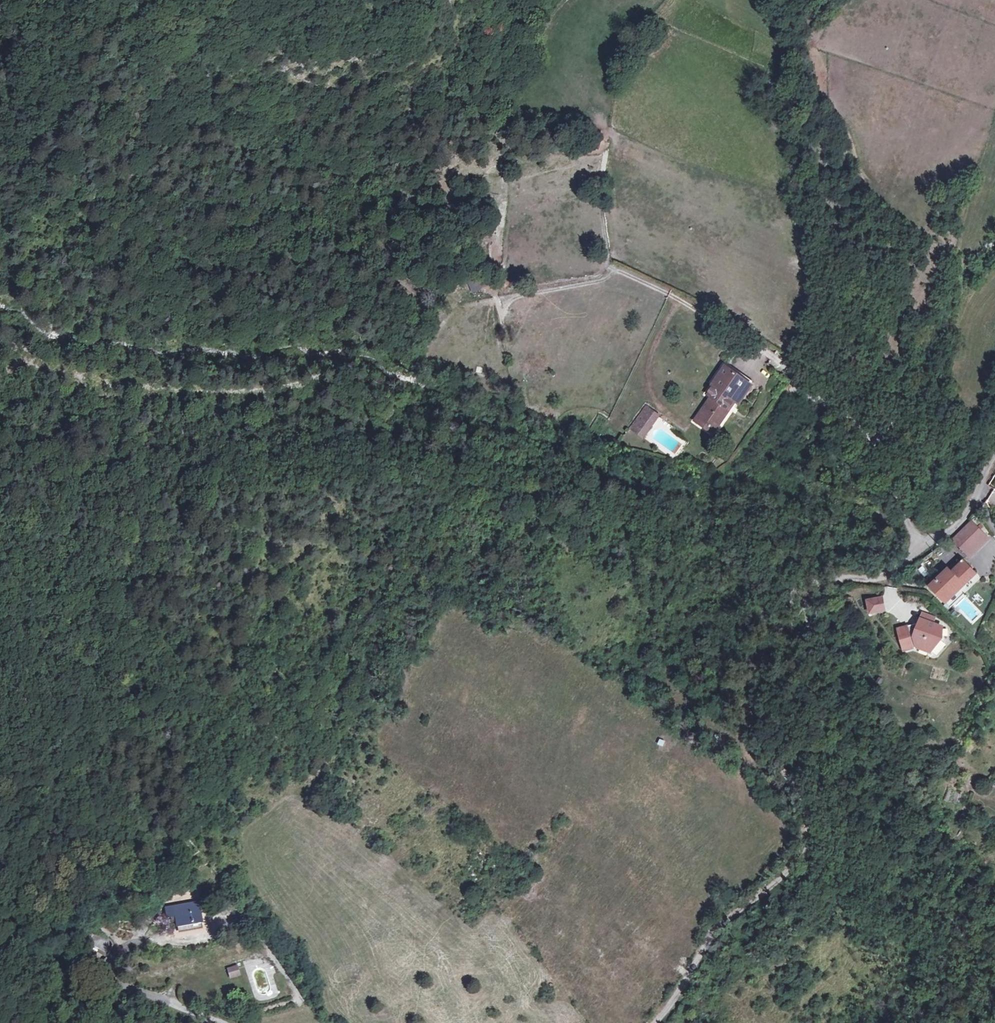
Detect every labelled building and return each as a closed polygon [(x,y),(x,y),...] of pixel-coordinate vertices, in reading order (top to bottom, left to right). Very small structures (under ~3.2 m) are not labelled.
[(736,402),(749,383),(726,367),(707,394),(711,397),(695,421),(709,431),(711,427),(716,431),(736,402)] [(752,385),(749,383),(736,402),(739,404),(752,385)] [(645,421),(651,411),(647,408),(633,429),(645,437),(652,427),(645,421)] [(651,411),(645,421),(652,427),(659,416),(651,411)] [(987,538),(971,522),(953,540),(968,555),(987,538)] [(974,573),(961,559),(931,588),(945,602),(974,573)] [(885,610),(883,597),(868,599),(870,612),(885,610)] [(923,614),(921,620),(933,624),(935,618),(923,614)] [(933,624),(921,620),(919,626),(915,625),(899,631),(907,652),(919,648),(931,652),(941,638),(942,627),(933,624)] [(888,769),(884,764),(880,767),(883,772),(888,769)] [(177,922),(178,928),(202,924),(198,904),(167,910),(168,918),(172,918),(176,917),(177,922)] [(115,948),(114,946),(112,943),(108,940),(97,933),(90,946),(109,958),(115,948)] [(226,968),(230,979),(241,977),(237,965),(226,968)]
